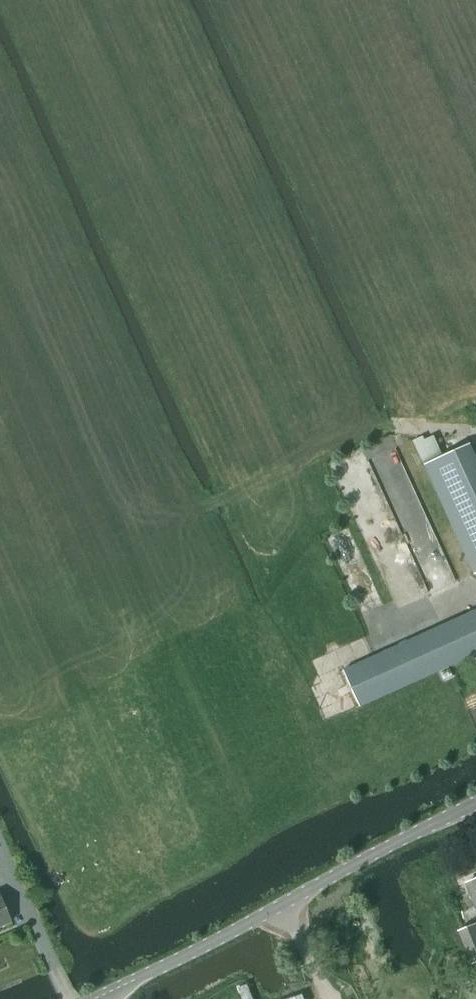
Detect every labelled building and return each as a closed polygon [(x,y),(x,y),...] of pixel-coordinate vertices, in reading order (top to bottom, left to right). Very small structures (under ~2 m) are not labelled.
[(423,437),(412,441),(423,466),(425,465),(443,457),(434,436),(424,440),(423,437)] [(426,469),(475,575),(475,574),(475,454),(473,447),(426,469)] [(343,670),(360,707),(475,654),(475,610),(343,670)] [(467,884),(475,905),(475,880),(467,884)] [(11,923),(0,898),(0,928),(11,923)] [(459,931),(473,965),(475,964),(475,924),(459,931)]
